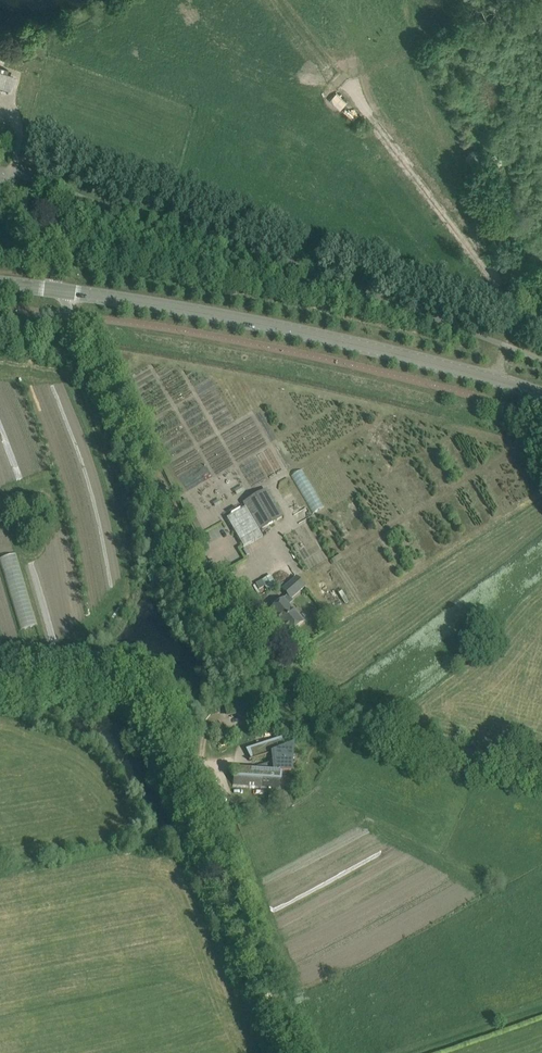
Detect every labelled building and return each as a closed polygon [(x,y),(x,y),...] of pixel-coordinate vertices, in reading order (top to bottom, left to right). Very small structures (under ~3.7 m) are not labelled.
[(9,92),(13,78),(7,77),(9,70),(0,67),(0,90),(9,92)] [(336,91),(328,98),(339,110),(346,102),(336,91)] [(346,104),(340,110),(353,122),(359,115),(346,104)] [(292,474),(310,513),(322,507),(304,468),(292,474)] [(266,490),(244,503),(246,508),(259,531),(282,518),(266,490)] [(246,508),(226,519),(243,548),(262,537),(259,531),(246,508)] [(0,559),(0,561),(20,629),(37,624),(17,554),(0,559)] [(296,578),(283,589),(288,596),(292,599),(305,587),(296,578)] [(283,599),(271,610),(281,621),(279,623),(289,634),(291,632),(294,634),(298,630),(298,627),(303,622),(283,599)] [(233,784),(244,785),(279,787),(280,773),(290,774),(292,746),(282,749),(279,739),(249,750),(253,760),(272,755),(274,773),(234,770),(233,784)]
